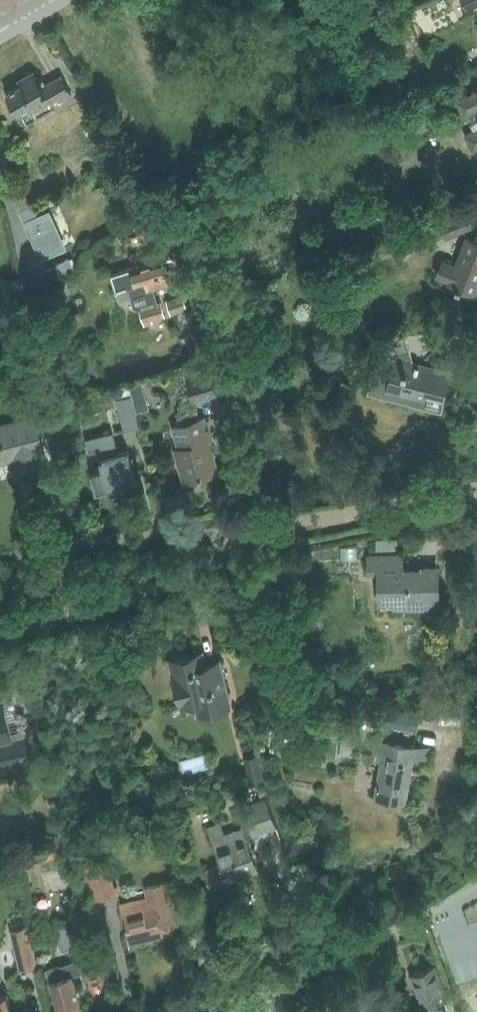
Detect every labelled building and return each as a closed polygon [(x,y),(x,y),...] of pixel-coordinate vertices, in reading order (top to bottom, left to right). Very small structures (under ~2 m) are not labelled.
[(466,9),(476,4),(476,0),(462,0),(466,9)] [(50,107),(71,95),(60,77),(42,88),(34,73),(19,81),(21,85),(6,94),(17,114),(32,105),(35,110),(48,102),(50,107)] [(455,102),(463,117),(468,114),(476,130),(465,136),(473,151),(476,148),(476,90),(455,102)] [(9,191),(18,212),(30,206),(21,186),(9,191)] [(25,221),(41,258),(65,247),(49,210),(25,221)] [(445,239),(474,227),(467,211),(451,218),(448,212),(436,217),(439,224),(430,227),(436,242),(445,238),(445,239)] [(456,264),(443,259),(435,278),(449,283),(448,284),(475,294),(476,290),(476,241),(467,237),(456,264)] [(73,266),(68,257),(55,264),(59,273),(73,266)] [(116,295),(129,291),(134,307),(138,306),(140,309),(138,309),(144,327),(152,324),(151,322),(166,317),(161,300),(157,302),(153,288),(176,281),(172,266),(165,268),(162,258),(131,268),(130,266),(109,272),(116,295)] [(182,296),(167,301),(172,315),(187,310),(182,296)] [(252,297),(243,300),(246,311),(256,309),(252,297)] [(381,354),(371,393),(385,396),(417,405),(420,392),(426,394),(444,399),(451,372),(413,363),(404,331),(381,338),(385,352),(386,356),(381,354)] [(186,377),(193,402),(217,395),(210,370),(203,372),(197,369),(194,375),(186,377)] [(142,380),(130,383),(134,397),(146,394),(142,380)] [(132,395),(131,395),(128,384),(116,388),(119,398),(117,398),(125,428),(139,424),(136,413),(132,395)] [(19,479),(47,472),(42,451),(44,450),(35,417),(0,426),(0,461),(13,458),(19,479)] [(174,449),(183,481),(218,471),(211,448),(213,447),(205,417),(172,426),(178,448),(174,449)] [(127,482),(136,480),(128,450),(116,453),(111,433),(86,439),(89,452),(98,450),(103,468),(91,471),(96,492),(127,484),(127,482)] [(393,605),(393,608),(439,607),(438,565),(421,566),(421,569),(404,569),(404,556),(369,557),(369,575),(377,575),(378,605),(393,605)] [(170,661),(181,708),(194,705),(197,717),(231,708),(219,661),(206,664),(203,653),(170,661)] [(36,769),(27,733),(9,737),(0,703),(0,778),(36,769)] [(382,726),(381,729),(388,731),(389,727),(416,731),(418,719),(400,716),(384,713),(382,725),(382,726)] [(380,762),(374,797),(406,803),(413,758),(428,761),(430,751),(368,740),(366,751),(375,753),(374,760),(380,762)] [(245,757),(247,763),(251,779),(263,776),(257,754),(245,757)] [(266,786),(258,789),(261,798),(266,796),(269,795),(266,786)] [(247,804),(242,806),(252,835),(278,826),(266,797),(266,796),(261,798),(247,804)] [(244,827),(225,834),(221,822),(207,827),(220,863),(204,869),(211,890),(228,884),(227,881),(259,869),(244,827)] [(108,858),(82,865),(91,901),(120,893),(118,886),(115,887),(108,858)] [(147,896),(120,903),(129,942),(173,931),(180,929),(169,881),(144,887),(147,896)] [(37,964),(31,943),(25,925),(9,930),(15,948),(21,968),(37,964)] [(50,980),(59,1011),(80,1011),(82,1011),(72,976),(82,973),(83,976),(98,971),(85,928),(68,934),(77,961),(47,969),(50,980)] [(441,1008),(440,1009),(438,1003),(448,1000),(436,965),(409,974),(421,1008),(411,1011),(442,1011),(441,1008)] [(6,994),(0,995),(0,1011),(11,1011),(6,994)]
